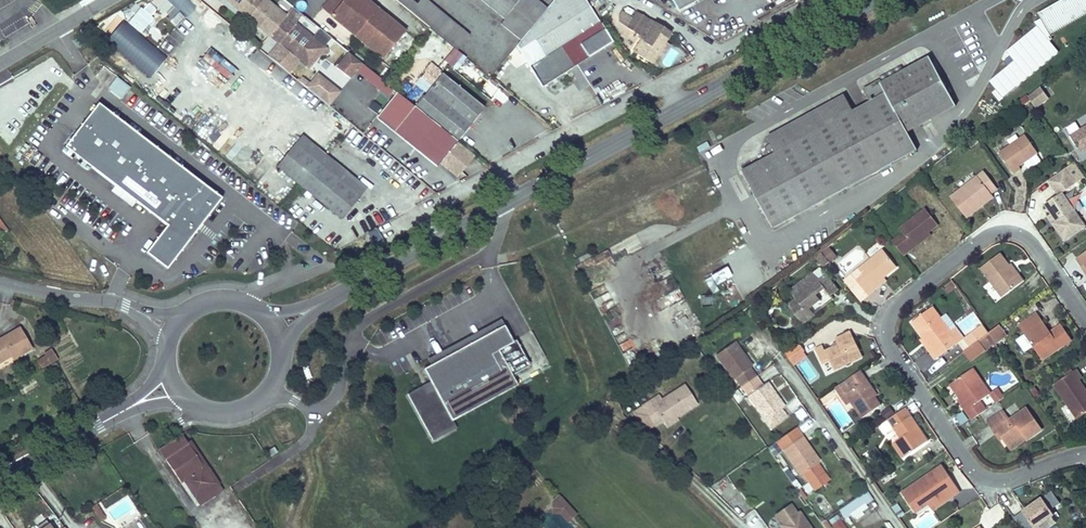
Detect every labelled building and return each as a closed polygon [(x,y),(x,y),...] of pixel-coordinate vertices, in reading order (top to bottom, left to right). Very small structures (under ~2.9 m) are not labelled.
[(244,15),(246,13),(251,16),(249,19),(247,20),(268,37),(285,16),(266,0),(264,0),(264,1),(263,0),(226,0),(244,15)] [(345,0),(331,0),(322,10),(315,19),(324,26),(349,46),(357,37),(332,16),(345,0)] [(332,16),(357,37),(383,59),(405,32),(367,0),(345,0),(332,16)] [(428,28),(456,50),(468,35),(425,0),(418,0),(413,5),(407,0),(394,0),(428,28)] [(510,34),(539,3),(535,0),(480,0),(504,20),(499,26),(510,34)] [(546,9),(539,3),(510,34),(519,42),(517,45),(531,67),(530,67),(542,86),(611,43),(589,6),(585,0),(554,0),(546,9)] [(678,11),(698,0),(672,0),(678,11)] [(1039,13),(1051,34),(1085,15),(1085,0),(1062,0),(1039,13)] [(302,15),(293,8),(285,16),(268,37),(278,45),(268,57),(289,74),(299,62),(308,70),(320,56),(327,54),(326,49),(325,48),(295,24),(300,19),(302,15)] [(633,52),(648,62),(656,50),(658,51),(664,42),(671,32),(650,19),(636,14),(631,20),(626,27),(639,36),(645,26),(650,29),(643,41),(641,40),(633,52)] [(648,62),(656,66),(669,45),(664,42),(658,51),(656,50),(648,62)] [(349,54),(344,49),(338,56),(344,61),(349,54)] [(498,50),(484,66),(491,72),(505,56),(498,50)] [(777,154),(743,172),(774,228),(917,150),(906,130),(955,104),(930,57),(882,84),(880,81),(866,89),(872,101),(854,111),(845,95),(768,137),(777,154)] [(431,87),(414,107),(456,142),(484,108),(442,74),(436,70),(430,77),(425,73),(421,78),(431,87)] [(318,76),(307,89),(312,93),(328,107),(338,94),(318,76)] [(117,77),(107,90),(122,100),(131,87),(117,77)] [(1052,98),(1044,86),(1031,96),(1038,108),(1052,98)] [(398,128),(414,107),(397,93),(380,114),(398,128)] [(222,197),(98,102),(64,146),(115,185),(111,189),(132,205),(135,200),(167,224),(146,252),(167,268),(222,197)] [(473,156),(456,142),(414,107),(398,128),(439,163),(443,158),(450,164),(446,170),(456,178),(466,165),(473,156)] [(1020,113),(1007,114),(1007,125),(1020,125),(1020,113)] [(1085,149),(1085,126),(1071,136),(1081,153),(1085,149)] [(302,136),(296,144),(360,196),(367,188),(302,136)] [(1025,136),(1000,152),(1014,174),(1021,170),(1019,167),(1038,154),(1025,136)] [(296,144),(278,166),(342,218),(360,196),(296,144)] [(270,175),(278,166),(274,163),(266,172),(270,175)] [(1073,163),(1064,169),(1074,184),(1083,178),(1073,163)] [(1064,169),(1047,180),(1058,196),(1044,205),(1051,215),(1056,221),(1052,223),(1064,241),(1085,226),(1062,193),(1074,184),(1064,169)] [(974,212),(971,209),(990,194),(997,189),(984,172),(950,197),(966,218),(974,212)] [(990,194),(971,209),(974,212),(992,197),(990,194)] [(904,234),(893,243),(903,257),(912,250),(909,246),(928,232),(938,224),(925,208),(899,228),(904,234)] [(367,209),(363,213),(372,222),(376,219),(367,209)] [(928,232),(909,246),(912,250),(930,236),(928,232)] [(829,249),(822,255),(829,263),(836,257),(829,249)] [(852,275),(843,282),(860,302),(868,295),(875,290),(873,286),(895,268),(882,251),(852,275)] [(1081,267),(1085,265),(1085,266),(1085,253),(1076,259),(1081,267)] [(1015,275),(1008,266),(999,254),(981,268),(1002,297),(1023,281),(1018,273),(1015,275)] [(817,258),(824,267),(829,263),(822,255),(817,258)] [(1011,264),(1008,266),(1015,275),(1018,273),(1011,264)] [(728,266),(712,276),(717,285),(733,276),(728,266)] [(795,299),(787,306),(802,324),(814,314),(808,308),(819,300),(814,294),(823,287),(830,296),(837,292),(825,275),(817,281),(812,274),(789,292),(795,299)] [(701,296),(702,304),(711,304),(711,296),(701,296)] [(912,323),(924,338),(933,350),(930,353),(935,360),(962,339),(964,338),(959,331),(953,335),(933,308),(912,323)] [(1037,314),(1019,326),(1042,360),(1061,348),(1037,314)] [(982,325),(962,339),(968,346),(988,332),(982,325)] [(427,396),(423,389),(408,398),(432,440),(455,427),(453,423),(511,391),(505,381),(511,377),(529,367),(515,342),(513,343),(504,327),(424,372),(431,385),(435,392),(427,396)] [(1006,335),(1005,334),(1000,327),(988,335),(994,343),(995,344),(1006,335)] [(12,355),(14,359),(30,349),(19,329),(0,340),(0,362),(12,355)] [(545,358),(531,333),(515,342),(529,367),(545,358)] [(822,347),(815,350),(822,366),(830,362),(833,370),(861,357),(850,334),(835,340),(837,347),(824,353),(822,347)] [(979,343),(984,350),(994,343),(988,335),(979,343)] [(924,338),(920,340),(930,353),(933,350),(924,338)] [(731,379),(734,377),(740,385),(755,375),(749,367),(751,365),(734,341),(715,354),(726,370),(722,372),(728,381),(731,379)] [(979,343),(964,353),(971,363),(985,352),(984,350),(979,343)] [(792,364),(805,355),(798,345),(785,354),(792,364)] [(45,356),(36,361),(41,368),(49,363),(50,364),(57,359),(52,350),(44,354),(45,356)] [(793,366),(806,357),(805,355),(792,364),(793,366)] [(959,388),(954,391),(966,409),(965,410),(971,420),(985,410),(978,401),(989,393),(972,369),(955,381),(959,388)] [(1079,380),(1082,378),(1076,369),(1054,385),(1076,419),(1085,412),(1085,391),(1079,380)] [(861,371),(845,382),(850,391),(845,395),(851,402),(861,418),(880,406),(874,397),(877,395),(861,371)] [(517,387),(511,377),(505,381),(511,391),(517,387)] [(785,418),(779,410),(783,407),(788,414),(789,413),(801,405),(796,398),(795,396),(788,401),(789,403),(784,406),(767,382),(762,385),(756,377),(742,387),(732,394),(738,403),(748,396),(764,420),(770,428),(785,418)] [(955,381),(950,385),(954,391),(959,388),(955,381)] [(845,382),(836,388),(847,405),(851,402),(845,395),(850,391),(845,382)] [(435,392),(431,385),(423,389),(427,396),(435,392)] [(685,385),(662,400),(644,411),(652,422),(660,417),(662,421),(665,425),(676,417),(697,404),(685,385)] [(1039,394),(1035,389),(1030,392),(1034,398),(1039,394)] [(998,390),(990,395),(995,404),(1004,398),(998,390)] [(644,411),(662,400),(659,396),(642,407),(644,411)] [(642,407),(634,412),(646,431),(654,425),(652,422),(644,411),(642,407)] [(881,413),(885,419),(894,413),(889,407),(881,413)] [(986,422),(993,432),(997,430),(1002,438),(1006,443),(1022,432),(1024,435),(1027,438),(1042,428),(1027,407),(1010,419),(1004,411),(986,422)] [(904,408),(888,420),(900,438),(893,443),(903,457),(927,441),(904,408)] [(969,421),(963,413),(955,418),(961,427),(969,421)] [(654,425),(654,426),(662,421),(660,417),(652,422),(654,425)] [(676,417),(665,425),(666,428),(678,420),(676,417)] [(434,443),(456,430),(455,427),(432,440),(434,443)] [(776,439),(800,474),(802,472),(809,481),(823,470),(817,462),(819,460),(795,427),(776,439)] [(997,430),(993,432),(999,440),(1002,438),(997,430)] [(1022,432),(1006,443),(1007,446),(1024,435),(1022,432)] [(189,445),(165,460),(181,483),(184,481),(195,497),(215,484),(211,479),(214,477),(209,470),(206,471),(189,445)] [(265,452),(269,457),(277,452),(274,447),(265,452)] [(876,447),(867,451),(871,460),(880,456),(876,447)] [(525,462),(522,465),(527,470),(530,468),(525,462)] [(916,513),(929,503),(947,492),(950,496),(959,490),(941,465),(901,492),(916,513)] [(823,470),(809,481),(814,489),(829,479),(823,470)] [(220,492),(215,484),(195,497),(200,505),(220,492)] [(839,511),(845,519),(851,515),(853,517),(867,507),(865,505),(872,499),(867,491),(839,511)] [(947,492),(929,503),(933,509),(950,496),(947,492)] [(1051,492),(1042,499),(1050,510),(1059,504),(1051,492)] [(561,514),(568,507),(559,497),(553,502),(552,513),(561,514)] [(1042,499),(1015,518),(1022,527),(1037,527),(1054,516),(1050,510),(1042,499)] [(777,514),(784,524),(800,512),(794,503),(777,514)] [(91,507),(97,515),(102,512),(96,504),(91,507)] [(576,515),(568,507),(561,514),(569,522),(576,515)] [(102,512),(97,515),(101,521),(106,518),(102,512)] [(782,525),(784,527),(811,527),(800,512),(784,524),(782,525)] [(56,516),(38,527),(64,527),(56,516)] [(831,523),(834,527),(846,527),(839,518),(831,523)]
